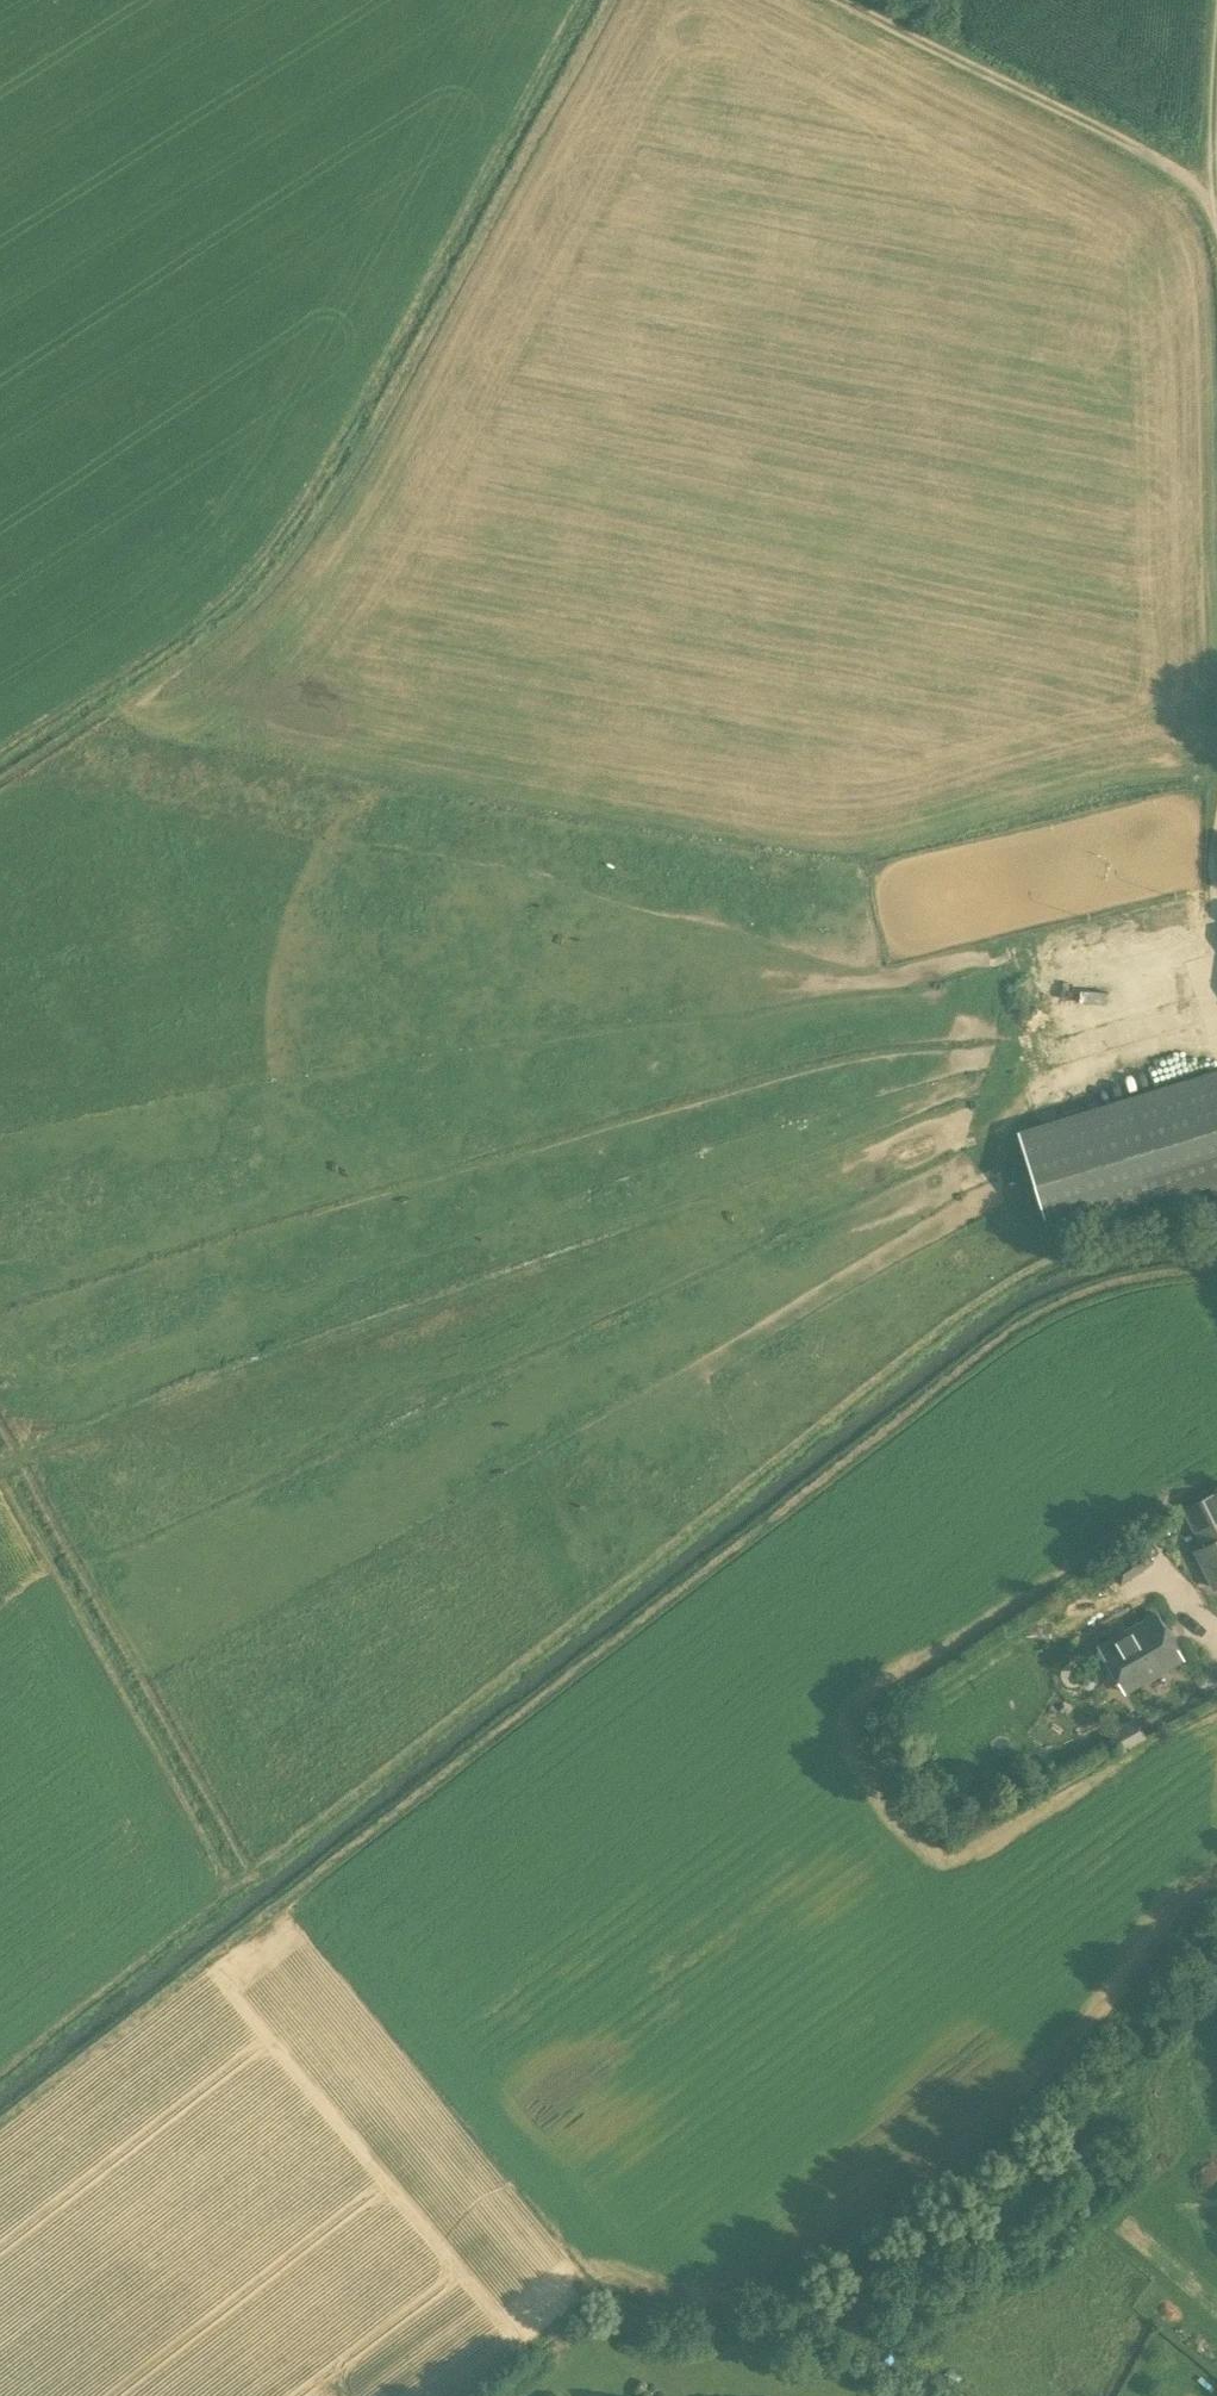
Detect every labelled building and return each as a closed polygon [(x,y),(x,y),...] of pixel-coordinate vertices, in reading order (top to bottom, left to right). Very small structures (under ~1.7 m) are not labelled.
[(1216,1180),(1216,1072),(1017,1133),(1048,1232),(1216,1180)] [(1180,1505),(1201,1547),(1193,1551),(1212,1590),(1216,1588),(1216,1487),(1180,1505)] [(1098,1646),(1118,1681),(1137,1670),(1143,1680),(1182,1658),(1156,1613),(1098,1646)] [(1119,1755),(1148,1738),(1134,1715),(1106,1732),(1119,1755)]
